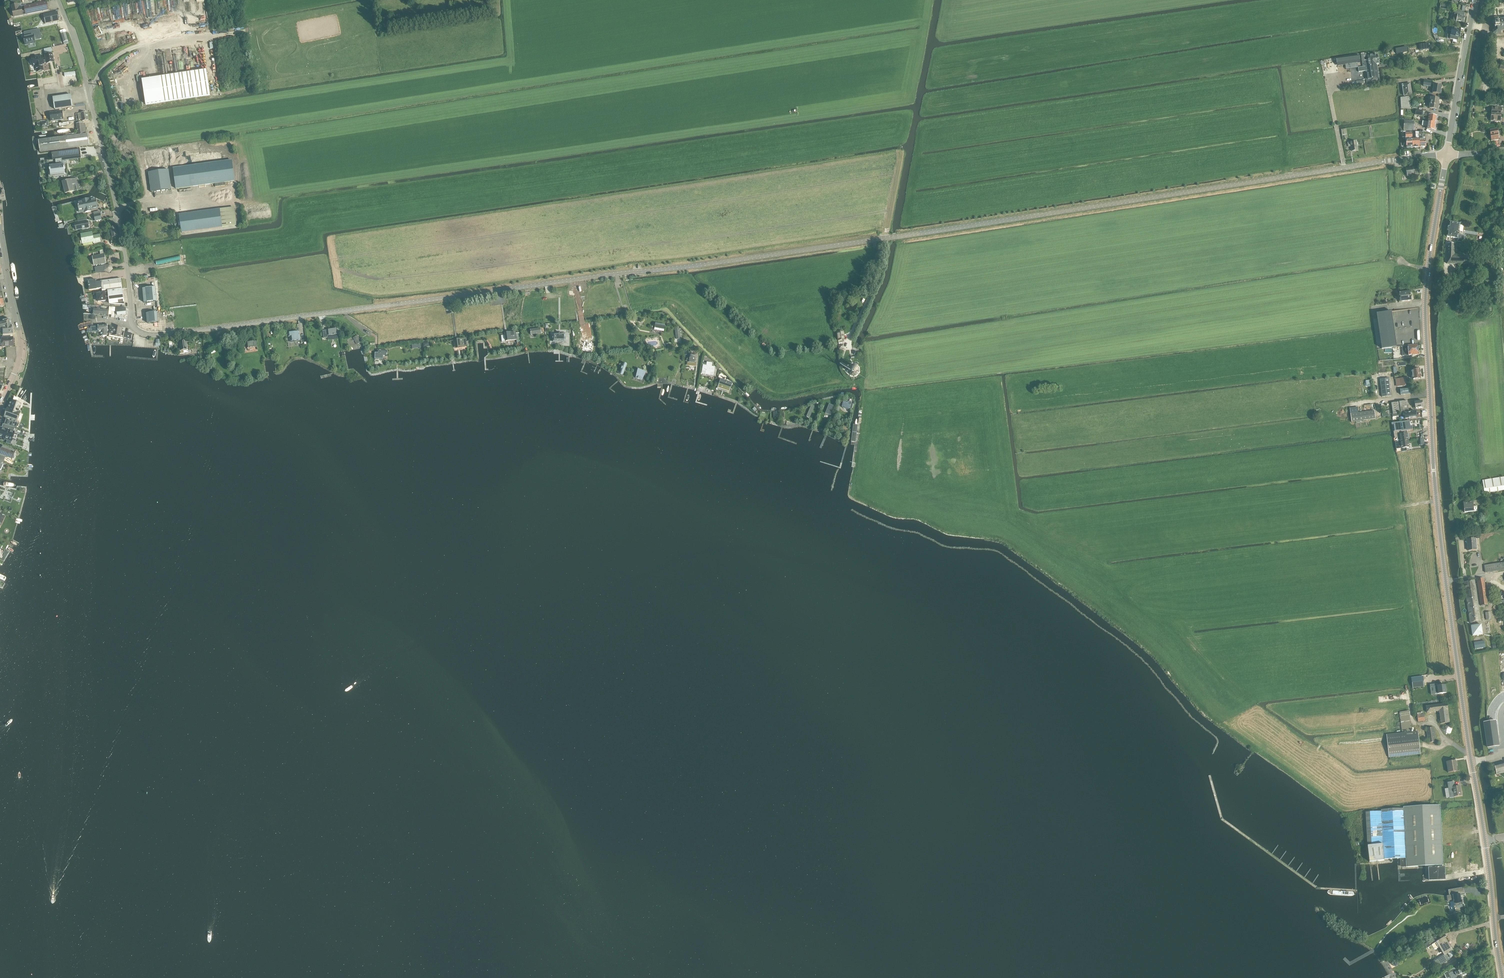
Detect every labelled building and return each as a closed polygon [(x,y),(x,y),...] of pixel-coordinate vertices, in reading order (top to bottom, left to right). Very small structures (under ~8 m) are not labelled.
[(14,17),(19,16),(49,10),(47,2),(26,6),(26,5),(21,6),(20,5),(18,6),(18,4),(12,5),(14,17)] [(1464,23),(1465,17),(1466,13),(1455,11),(1453,22),(1456,23),(1457,22),(1464,23)] [(45,23),(59,21),(57,12),(44,15),(45,23)] [(1501,32),(1503,32),(1503,19),(1500,20),(1500,18),(1494,18),(1492,20),(1493,23),(1495,25),(1495,28),(1493,30),(1493,33),(1495,35),(1501,34),(1501,32)] [(1449,27),(1446,38),(1450,39),(1457,40),(1458,39),(1458,37),(1459,37),(1461,30),(1455,29),(1455,28),(1452,28),(1450,27),(1449,27)] [(35,40),(37,39),(36,35),(24,37),(25,44),(35,42),(35,40)] [(32,60),(31,60),(32,65),(33,65),(33,66),(36,66),(37,72),(43,70),(42,64),(44,64),(44,63),(47,63),(54,62),(51,48),(44,50),(46,60),(43,60),(42,56),(32,58),(32,60)] [(1361,54),(1362,67),(1376,65),(1379,64),(1378,55),(1368,56),(1368,60),(1365,61),(1365,57),(1366,57),(1366,53),(1361,54)] [(1359,54),(1337,57),(1338,65),(1345,64),(1349,64),(1360,62),(1359,54)] [(1359,71),(1365,70),(1367,83),(1379,81),(1377,69),(1376,65),(1362,67),(1363,67),(1359,67),(1358,68),(1359,71)] [(206,70),(142,80),(145,105),(210,95),(206,70)] [(1404,96),(1412,94),(1410,83),(1402,85),(1404,96)] [(1441,86),(1434,85),(1433,93),(1440,94),(1441,86)] [(55,109),(73,107),(71,95),(53,97),(55,109)] [(1403,107),(1410,108),(1409,96),(1401,98),(1401,107),(1403,107)] [(1429,108),(1438,109),(1439,101),(1439,99),(1431,97),(1429,108)] [(63,119),(62,111),(50,113),(51,121),(63,119)] [(82,121),(89,120),(87,112),(78,114),(79,119),(82,119),(82,121)] [(1423,118),(1423,121),(1436,123),(1437,116),(1429,115),(1428,121),(1426,121),(1426,119),(1423,118)] [(41,123),(38,123),(38,126),(41,126),(41,128),(47,127),(47,126),(49,126),(48,120),(41,121),(41,123)] [(1404,121),(1404,130),(1414,130),(1414,124),(1414,121),(1404,121)] [(1423,121),(1422,125),(1427,126),(1427,129),(1435,130),(1436,123),(1423,121)] [(78,135),(87,134),(85,123),(77,124),(78,135)] [(1491,141),(1498,140),(1497,129),(1490,130),(1491,141)] [(40,152),(90,145),(88,134),(39,140),(40,152)] [(1352,151),(1357,151),(1356,142),(1351,142),(1351,143),(1348,143),(1348,147),(1352,146),(1352,151)] [(52,178),(65,176),(64,164),(63,164),(62,161),(81,158),(80,149),(72,150),(52,153),(53,159),(56,159),(56,165),(50,166),(51,175),(52,175),(52,178)] [(176,188),(234,181),(231,160),(173,168),(176,188)] [(1408,175),(1419,174),(1418,166),(1406,168),(1408,175)] [(168,169),(148,172),(151,192),(160,191),(171,189),(168,169)] [(80,190),(78,183),(77,179),(67,181),(63,182),(65,193),(80,190)] [(83,200),(83,201),(78,203),(79,210),(85,208),(86,212),(91,211),(90,209),(93,208),(98,207),(96,199),(89,200),(88,199),(83,200)] [(222,227),(220,209),(179,214),(182,232),(222,227)] [(89,228),(88,221),(75,223),(76,230),(89,228)] [(1459,232),(1460,224),(1450,222),(1449,228),(1448,228),(1448,231),(1447,237),(1458,238),(1459,238),(1458,241),(1463,242),(1464,236),(1459,235),(1459,232)] [(80,239),(81,244),(83,243),(83,244),(93,242),(93,243),(100,242),(99,234),(93,236),(92,232),(81,234),(82,239),(80,239)] [(1447,263),(1471,264),(1471,255),(1455,254),(1455,244),(1448,244),(1447,263)] [(94,265),(106,263),(103,250),(100,251),(100,255),(93,256),(94,265)] [(180,255),(156,261),(157,265),(181,259),(180,255)] [(105,271),(109,273),(113,269),(110,264),(105,265),(104,271),(105,271)] [(102,291),(122,288),(121,278),(101,281),(101,282),(96,282),(96,280),(90,281),(91,290),(102,288),(102,291)] [(143,289),(144,303),(157,302),(156,287),(143,289)] [(110,303),(124,304),(122,289),(108,291),(108,292),(97,294),(98,301),(106,300),(106,297),(109,297),(110,303)] [(1401,302),(1411,300),(1410,292),(1406,292),(1405,291),(1403,291),(1403,293),(1400,293),(1401,302)] [(1382,348),(1397,346),(1391,311),(1377,313),(1382,348)] [(157,312),(147,313),(148,323),(158,322),(157,312)] [(10,319),(3,321),(4,329),(2,329),(3,335),(14,334),(12,325),(11,325),(10,319)] [(90,329),(87,329),(87,330),(87,332),(88,332),(89,332),(94,332),(99,332),(101,331),(101,336),(103,336),(108,336),(108,331),(107,325),(98,325),(98,326),(98,327),(97,327),(96,327),(91,327),(91,329),(90,329)] [(110,327),(109,333),(113,334),(112,335),(115,336),(120,337),(121,335),(124,336),(124,332),(121,331),(122,327),(117,326),(114,326),(114,327),(110,327)] [(336,329),(326,330),(327,336),(327,338),(328,337),(328,340),(338,339),(337,335),(337,334),(336,329)] [(300,339),(299,331),(288,333),(288,337),(290,337),(290,343),(296,342),(296,341),(301,341),(301,339),(300,339)] [(505,341),(517,339),(515,332),(504,333),(505,341)] [(558,334),(553,334),(553,341),(565,341),(565,334),(560,334),(560,333),(559,333),(558,333),(558,334)] [(845,340),(844,333),(837,333),(837,341),(845,340)] [(0,338),(1,347),(13,346),(13,337),(0,338)] [(467,344),(469,344),(469,341),(466,342),(466,339),(465,339),(455,340),(456,348),(466,347),(467,347),(467,344)] [(187,352),(187,350),(186,341),(179,342),(180,350),(180,353),(187,352)] [(584,343),(582,350),(591,353),(593,345),(584,343)] [(1408,346),(1402,346),(1402,355),(1408,355),(1418,354),(1418,348),(1418,345),(1415,345),(1408,345),(1408,346)] [(376,353),(375,359),(383,359),(383,356),(387,356),(387,351),(377,350),(377,352),(376,352),(376,353)] [(711,372),(714,372),(715,367),(715,366),(714,366),(714,367),(712,366),(712,363),(707,362),(707,363),(704,363),(703,365),(702,370),(705,371),(705,374),(710,375),(711,372)] [(855,375),(858,372),(858,368),(855,365),(851,365),(848,368),(849,372),(851,375),(855,375)] [(1413,379),(1420,378),(1419,369),(1419,365),(1415,366),(1415,369),(1412,370),(1413,379)] [(638,371),(636,376),(635,378),(642,380),(644,373),(638,371)] [(1409,385),(1409,377),(1400,378),(1401,386),(1406,385),(1406,389),(1400,389),(1401,395),(1411,394),(1410,388),(1409,385)] [(1382,397),(1391,396),(1389,378),(1380,379),(1382,397)] [(719,384),(719,386),(723,387),(723,386),(725,387),(725,388),(729,390),(730,387),(731,386),(732,383),(721,379),(720,381),(719,384)] [(7,408),(3,417),(6,418),(4,424),(14,427),(16,428),(17,422),(14,421),(16,421),(19,412),(18,412),(20,404),(16,402),(18,398),(14,397),(12,401),(10,400),(8,408),(7,408)] [(843,401),(842,406),(842,407),(843,407),(843,408),(844,408),(845,409),(846,409),(847,409),(848,409),(849,408),(850,408),(852,408),(854,401),(846,399),(845,401),(843,401)] [(1393,414),(1398,413),(1408,411),(1407,400),(1392,403),(1393,414)] [(829,404),(825,413),(830,415),(834,406),(829,404)] [(814,406),(811,405),(806,417),(809,418),(814,406)] [(1361,413),(1351,414),(1352,422),(1362,420),(1375,419),(1374,411),(1361,413)] [(1394,423),(1391,423),(1393,432),(1394,432),(1401,431),(1407,430),(1412,430),(1412,426),(1410,426),(1409,421),(1394,423)] [(0,430),(0,437),(7,439),(6,442),(10,444),(11,440),(14,441),(17,433),(14,432),(14,431),(13,431),(14,427),(4,424),(3,423),(2,427),(1,427),(0,430)] [(1401,431),(1394,432),(1395,438),(1399,437),(1399,441),(1408,440),(1407,433),(1407,430),(1401,431)] [(1409,447),(1408,440),(1399,441),(1399,442),(1395,442),(1396,449),(1401,448),(1401,451),(1407,451),(1406,447),(1409,447)] [(2,462),(3,462),(5,456),(12,459),(14,459),(16,454),(14,454),(15,450),(2,445),(0,449),(0,461),(2,462)] [(1503,490),(1503,478),(1483,481),(1484,493),(1503,490)] [(1464,512),(1473,511),(1472,502),(1467,503),(1467,501),(1464,502),(1464,512)] [(1468,550),(1476,549),(1475,538),(1467,539),(1468,550)] [(1503,569),(1503,562),(1484,565),(1485,572),(1503,569)] [(1480,605),(1488,605),(1484,579),(1477,579),(1480,605)] [(1470,622),(1480,621),(1474,580),(1464,582),(1470,622)] [(1473,636),(1482,634),(1481,624),(1471,626),(1473,636)] [(1484,641),(1474,642),(1475,649),(1485,648),(1484,641)] [(1412,678),(1411,678),(1412,687),(1412,688),(1424,686),(1423,676),(1412,678)] [(1437,686),(1434,686),(1435,694),(1438,694),(1446,693),(1445,685),(1437,686)] [(1440,724),(1450,722),(1448,710),(1447,703),(1426,706),(1427,712),(1438,711),(1438,712),(1439,712),(1440,724)] [(1411,729),(1409,710),(1400,711),(1402,730),(1411,729)] [(1418,722),(1425,721),(1424,714),(1423,714),(1423,711),(1417,712),(1417,715),(1418,722)] [(1496,720),(1483,722),(1487,748),(1499,746),(1496,720)] [(1444,725),(1444,733),(1452,732),(1451,724),(1444,725)] [(1428,743),(1436,742),(1434,728),(1426,729),(1428,743)] [(1420,754),(1418,731),(1404,733),(1386,735),(1388,758),(1420,754)] [(1456,760),(1447,762),(1449,762),(1450,772),(1449,772),(1457,771),(1456,760)] [(1503,773),(1503,762),(1494,765),(1497,775),(1503,773)] [(1448,782),(1449,788),(1450,798),(1449,798),(1455,797),(1455,796),(1461,795),(1460,786),(1455,787),(1454,781),(1448,782)] [(1381,811),(1366,812),(1368,850),(1369,862),(1384,861),(1384,859),(1389,859),(1400,858),(1400,864),(1401,865),(1401,866),(1402,866),(1402,867),(1403,867),(1443,865),(1440,805),(1434,805),(1403,807),(1403,809),(1381,810),(1381,811)] [(1429,880),(1445,879),(1444,867),(1428,868),(1429,880)] [(1331,881),(1331,888),(1354,889),(1354,882),(1331,881)] [(1449,896),(1447,896),(1448,901),(1454,901),(1456,911),(1460,910),(1459,909),(1460,909),(1460,908),(1462,907),(1462,904),(1463,903),(1462,898),(1462,899),(1461,897),(1460,897),(1460,894),(1464,893),(1463,888),(1463,887),(1448,890),(1448,891),(1449,896)] [(1426,943),(1424,944),(1426,949),(1429,947),(1432,945),(1434,949),(1441,947),(1443,952),(1444,954),(1445,954),(1433,962),(1437,967),(1449,960),(1453,955),(1451,951),(1453,950),(1450,946),(1449,944),(1447,942),(1445,937),(1444,937),(1438,941),(1436,938),(1436,937),(1426,943)] [(1461,974),(1462,974),(1460,970),(1456,972),(1454,968),(1444,973),(1446,977),(1462,977),(1461,974)]
